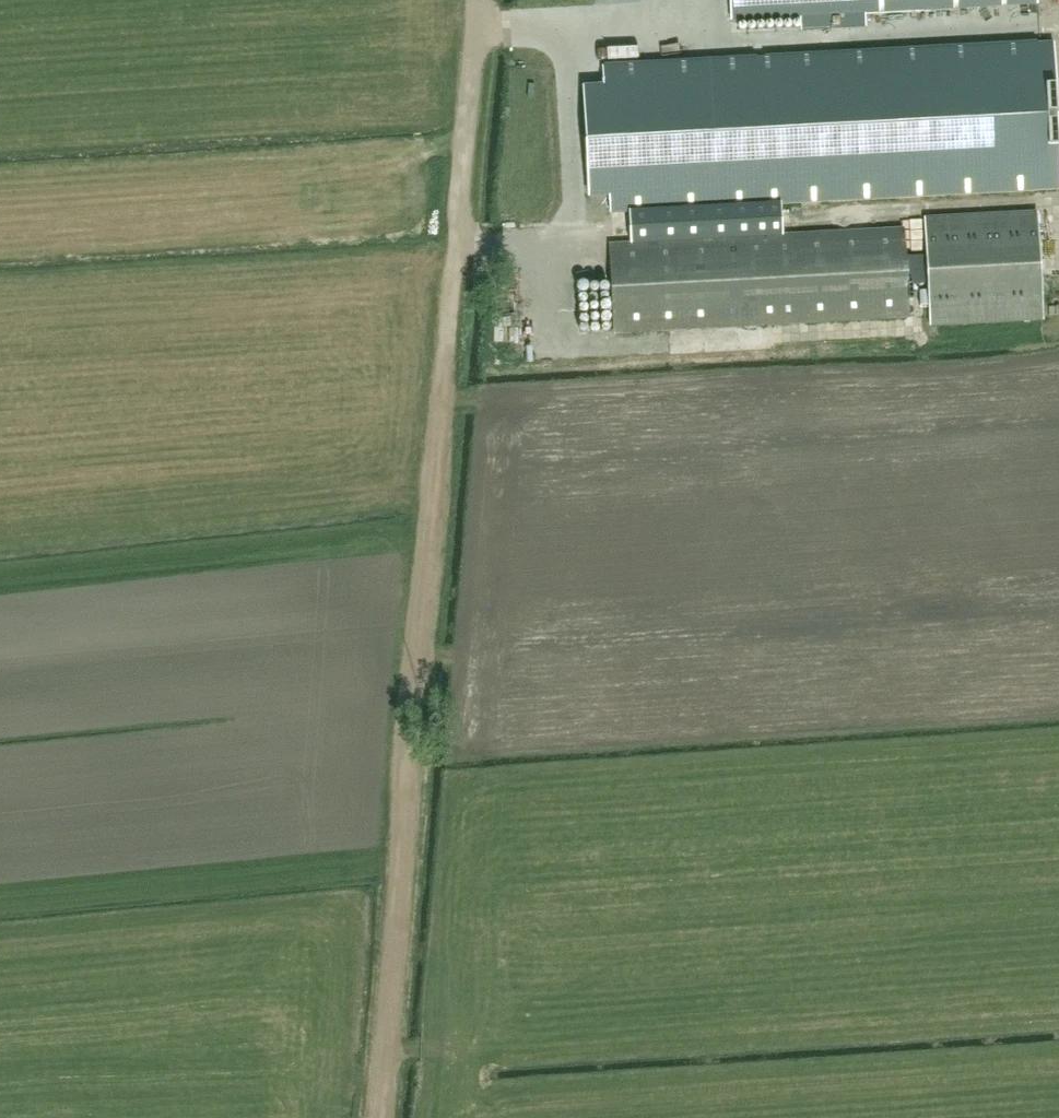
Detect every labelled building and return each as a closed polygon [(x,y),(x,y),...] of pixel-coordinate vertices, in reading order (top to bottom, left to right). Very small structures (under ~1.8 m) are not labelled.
[(1037,0),(730,0),(731,20),(1037,5),(1037,0)] [(610,195),(611,213),(613,244),(673,241),(671,210),(1058,189),(1058,165),(1052,43),(603,66),(604,86),(610,195)] [(1044,320),(1039,211),(925,216),(927,254),(903,255),(902,229),(613,244),(618,333),(907,318),(905,285),(928,284),(930,326),(1044,320)]
